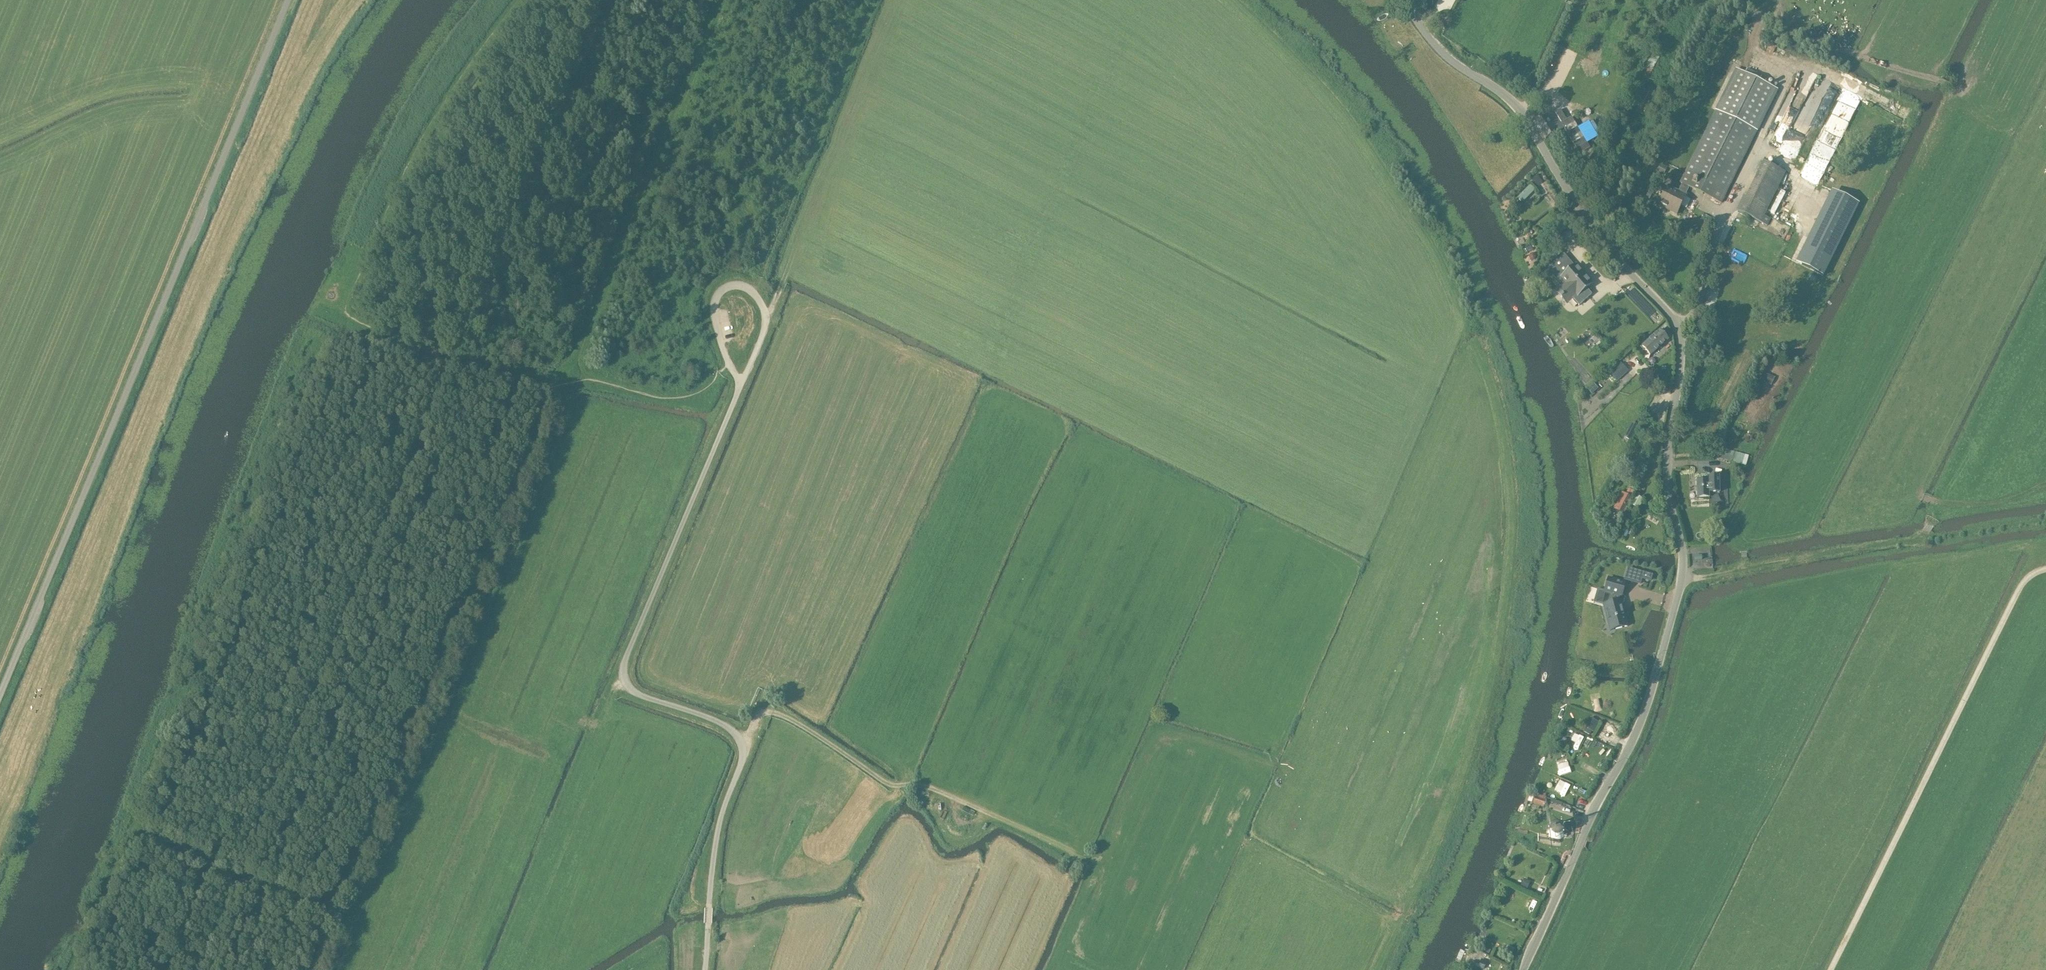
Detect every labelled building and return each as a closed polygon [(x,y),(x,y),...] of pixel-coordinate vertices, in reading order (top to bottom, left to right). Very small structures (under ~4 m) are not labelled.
[(1777,90),(1736,70),(1680,183),(1682,184),(1689,187),(1721,203),(1777,90)] [(1635,112),(1641,115),(1642,115),(1654,90),(1647,86),(1635,112)] [(1560,110),(1555,114),(1576,147),(1587,140),(1572,117),(1566,120),(1560,110)] [(1553,112),(1548,115),(1535,123),(1545,139),(1555,133),(1552,128),(1560,124),(1553,112)] [(1760,223),(1785,173),(1764,162),(1738,212),(1760,223)] [(1664,189),(1656,205),(1677,215),(1686,196),(1685,196),(1689,187),(1682,184),(1678,192),(1673,190),(1672,193),(1664,189)] [(1522,204),(1534,191),(1529,186),(1517,199),(1522,204)] [(1823,276),(1832,258),(1810,247),(1801,265),(1823,276)] [(1590,283),(1576,264),(1573,267),(1565,255),(1546,269),(1563,287),(1557,292),(1567,304),(1574,297),(1579,304),(1590,294),(1585,287),(1590,283)] [(1650,356),(1668,340),(1660,331),(1642,346),(1650,356)] [(1610,373),(1617,381),(1628,372),(1621,363),(1610,373)] [(1771,385),(1775,378),(1766,373),(1762,380),(1771,385)] [(1632,422),(1624,437),(1631,440),(1638,426),(1632,422)] [(1746,455),(1720,448),(1718,457),(1743,464),(1746,455)] [(1708,481),(1697,481),(1698,499),(1709,499),(1709,493),(1719,493),(1718,477),(1708,478),(1708,481)] [(1629,488),(1626,494),(1631,497),(1634,491),(1629,488)] [(1626,494),(1622,492),(1613,508),(1624,514),(1627,507),(1626,506),(1626,505),(1627,506),(1632,498),(1631,497),(1626,494)] [(1636,495),(1631,505),(1639,509),(1644,499),(1636,495)] [(1627,571),(1626,575),(1642,580),(1648,581),(1649,577),(1627,571)] [(1609,579),(1605,592),(1613,594),(1610,608),(1605,609),(1608,623),(1612,622),(1615,623),(1616,629),(1628,626),(1625,615),(1623,615),(1622,609),(1623,607),(1621,601),(1619,602),(1620,596),(1621,597),(1625,583),(1609,579)] [(1592,731),(1595,732),(1599,722),(1590,718),(1586,727),(1592,731)] [(1565,735),(1579,741),(1581,736),(1567,729),(1565,735)] [(1536,797),(1535,797),(1532,803),(1543,807),(1546,800),(1545,800),(1546,797),(1545,797),(1546,795),(1543,794),(1543,796),(1537,794),(1536,797)] [(1568,832),(1565,831),(1565,830),(1564,830),(1564,829),(1564,828),(1563,828),(1563,827),(1562,826),(1561,826),(1560,825),(1558,824),(1557,824),(1556,824),(1555,824),(1554,825),(1553,825),(1552,826),(1551,826),(1550,827),(1549,828),(1549,829),(1548,829),(1548,830),(1548,831),(1548,832),(1548,833),(1548,834),(1548,835),(1548,837),(1549,837),(1550,839),(1551,840),(1553,841),(1554,841),(1555,841),(1556,842),(1558,841),(1559,841),(1560,841),(1560,840),(1562,840),(1562,839),(1563,838),(1564,837),(1564,836),(1567,837),(1568,832)] [(1520,886),(1528,889),(1531,881),(1524,878),(1520,886)] [(1510,947),(1507,952),(1512,955),(1515,950),(1510,947)] [(1482,959),(1479,966),(1484,969),(1487,962),(1482,959)]
